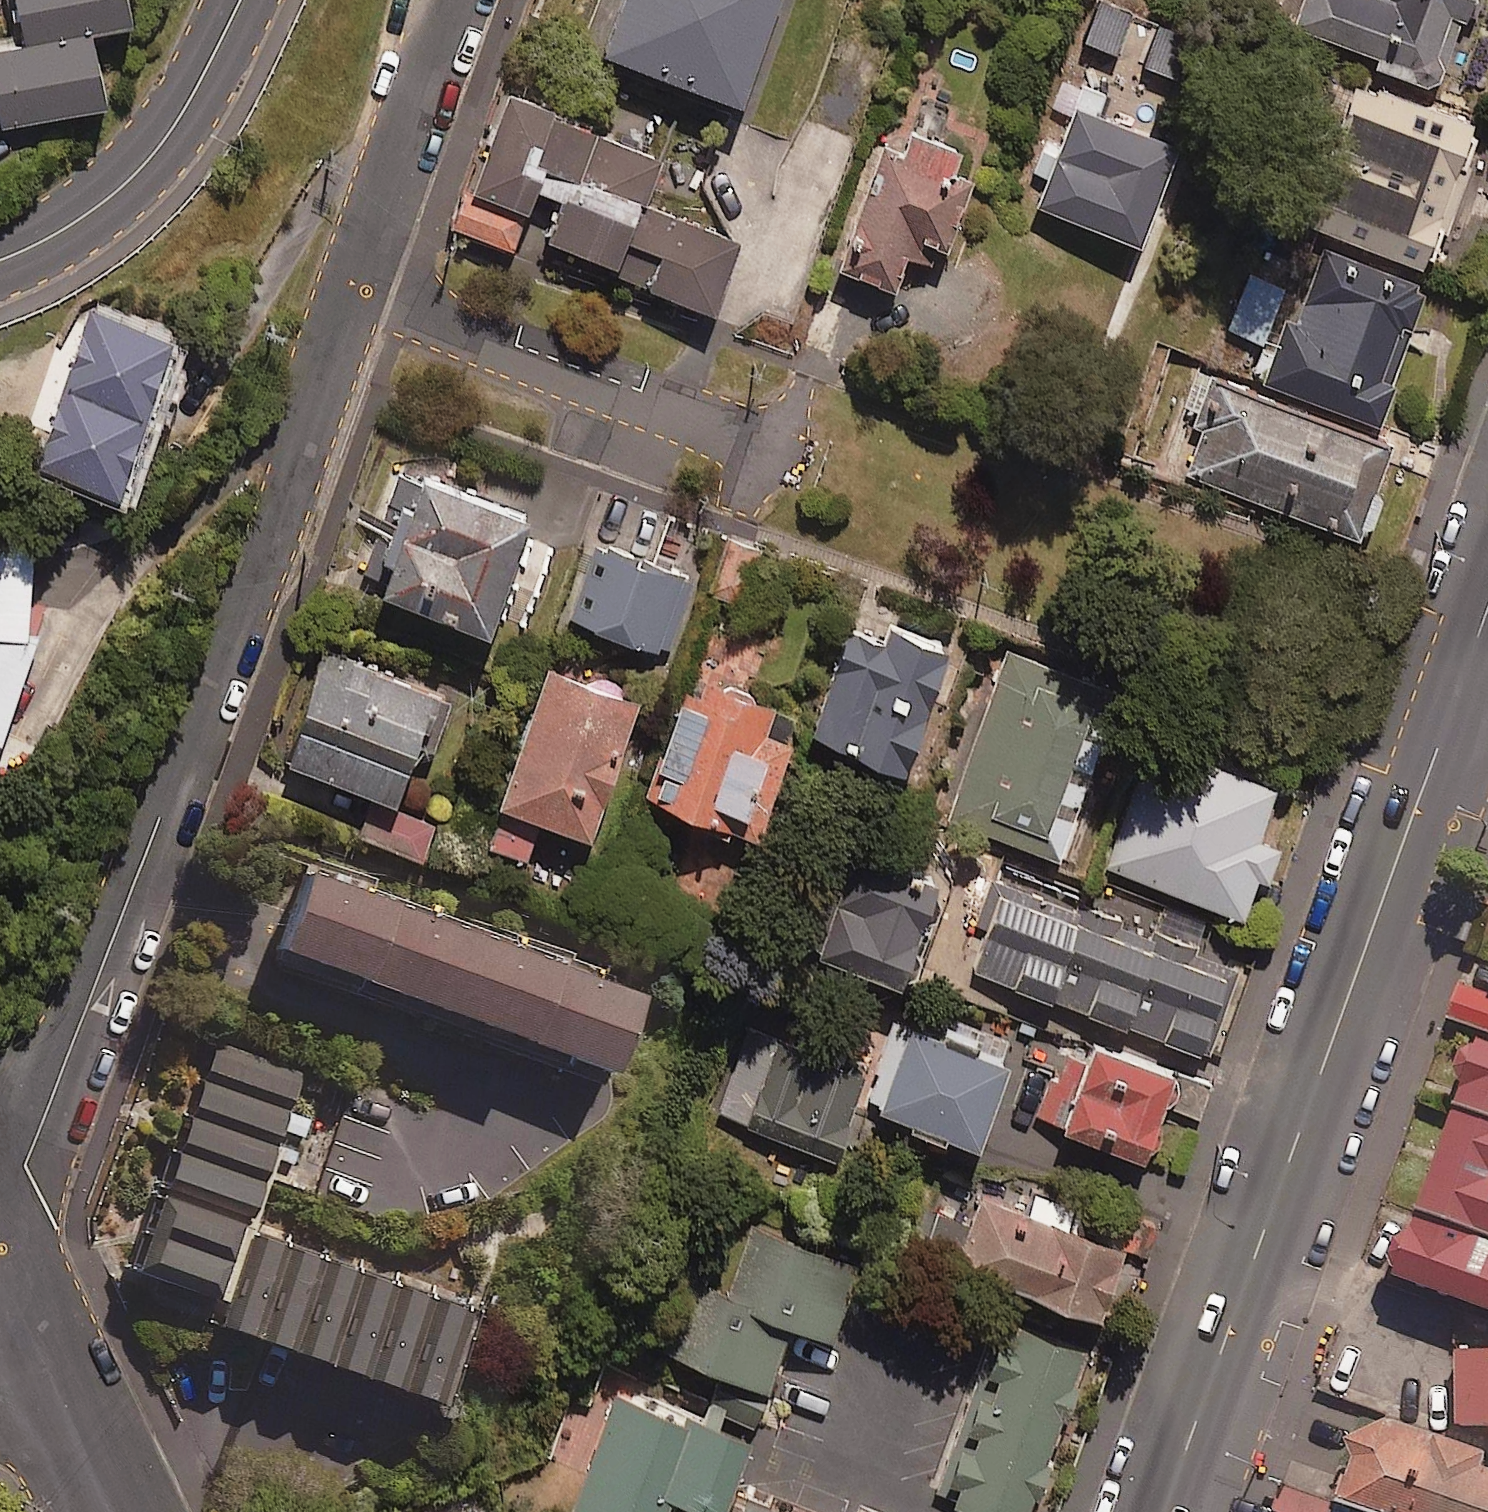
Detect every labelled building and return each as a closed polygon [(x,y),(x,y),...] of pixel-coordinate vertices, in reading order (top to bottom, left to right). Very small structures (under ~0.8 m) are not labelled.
[(143,17),(139,0),(25,0),(34,41),(101,26),(143,17)] [(591,55),(733,107),(772,0),(611,0),(591,55)] [(1290,28),(1375,61),(1372,69),(1433,92),(1468,0),(1301,0),(1290,28)] [(34,41),(0,49),(0,87),(9,126),(118,101),(102,30),(101,26),(34,41)] [(1480,129),(1358,81),(1302,225),(1424,272),(1480,129)] [(1103,96),(1073,84),(1025,205),(1135,247),(1173,150),(1094,120),(1103,96)] [(653,162),(505,100),(451,230),(506,253),(531,193),(559,204),(543,243),(608,270),(653,162)] [(947,112),(931,106),(919,138),(906,134),(897,159),(879,152),(834,271),(890,292),(903,256),(935,268),(967,180),(947,173),(955,152),(935,145),(947,112)] [(736,246),(652,211),(623,282),(707,316),(736,246)] [(1422,289),(1319,254),(1295,325),(1284,321),(1262,386),(1376,425),(1422,289)] [(1282,288),(1249,275),(1227,332),(1261,345),(1282,288)] [(179,341),(88,311),(38,463),(130,492),(179,341)] [(1390,448),(1185,365),(1168,409),(1198,421),(1180,467),(1361,541),(1378,500),(1370,496),(1390,448)] [(521,521),(394,476),(352,593),(480,638),(521,521)] [(36,538),(0,538),(0,738),(8,741),(45,638),(35,634),(36,538)] [(761,553),(725,541),(707,597),(743,609),(761,553)] [(679,581),(597,549),(568,624),(651,656),(679,581)] [(942,649),(885,627),(877,649),(845,637),(805,741),(895,775),(942,649)] [(431,697),(321,654),(277,766),(387,809),(431,697)] [(1101,688),(1008,655),(948,824),(1056,863),(1095,756),(1079,751),(1101,688)] [(631,705),(542,674),(482,847),(523,861),(535,826),(583,843),(631,705)] [(796,722),(702,686),(690,716),(677,711),(641,804),(749,845),(796,722)] [(1264,886),(1276,852),(1253,843),(1273,790),(1152,744),(1104,870),(1238,921),(1253,882),(1264,886)] [(430,838),(362,811),(352,837),(420,864),(430,838)] [(931,883),(863,862),(830,971),(899,992),(931,883)] [(1126,931),(989,882),(975,923),(987,928),(970,977),(1195,1055),(1221,981),(1121,946),(1126,931)] [(298,892),(268,969),(596,1096),(626,1018),(298,892)] [(1447,1025),(1487,1041),(1487,995),(1462,985),(1447,1025)] [(1002,1068),(904,1034),(873,1121),(971,1155),(1002,1068)] [(1168,1081),(1044,1036),(1034,1064),(1057,1073),(1037,1128),(1138,1164),(1168,1081)] [(861,1079),(767,1045),(737,1128),(831,1162),(861,1079)] [(296,1081),(211,1050),(126,1283),(217,1317),(206,1345),(413,1420),(447,1327),(235,1250),(296,1081)] [(1481,1053),(1411,1247),(1403,1244),(1387,1289),(1487,1325),(1487,1055),(1481,1053)] [(1119,1253),(976,1200),(966,1226),(939,1216),(922,1261),(1092,1325),(1119,1253)] [(853,1270),(744,1231),(719,1303),(689,1292),(664,1364),(718,1383),(708,1412),(752,1428),(785,1333),(826,1347),(853,1270)] [(942,1496),(951,1500),(947,1511),(1032,1511),(1081,1357),(1014,1336),(1006,1360),(987,1354),(942,1496)] [(1458,1353),(1456,1426),(1487,1427),(1487,1354),(1458,1353)] [(615,1401),(573,1511),(663,1511),(666,1504),(686,1511),(769,1511),(728,1496),(745,1451),(615,1401)] [(1391,1438),(1346,1458),(1354,1476),(1342,1511),(1487,1511),(1487,1487),(1483,1485),(1487,1472),(1391,1438)] [(1277,1500),(1276,1511),(1329,1511),(1330,1505),(1277,1500)]
